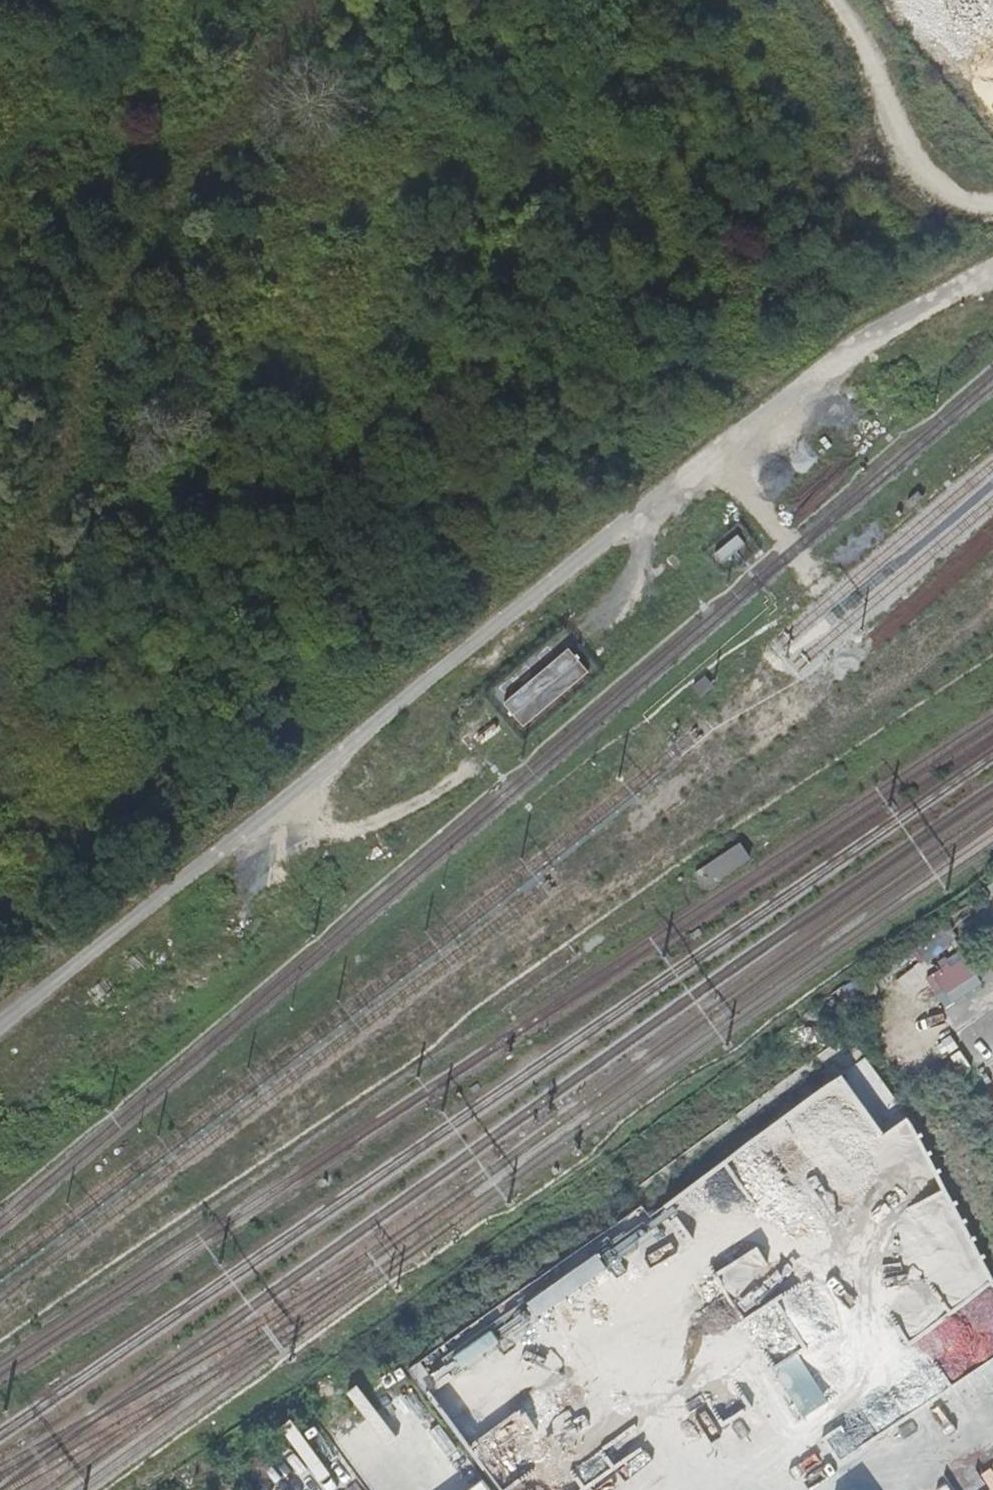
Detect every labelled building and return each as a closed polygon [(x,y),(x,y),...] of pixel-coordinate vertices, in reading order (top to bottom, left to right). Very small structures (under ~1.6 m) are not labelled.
[(725,565),(747,545),(739,536),(717,556),(725,565)] [(570,649),(505,707),(528,732),(592,673),(570,649)] [(733,868),(750,859),(743,846),(726,856),(733,868)] [(926,975),(941,1008),(986,987),(971,955),(926,975)] [(448,1341),(455,1354),(484,1339),(477,1326),(448,1341)] [(465,1366),(503,1341),(496,1331),(458,1356),(465,1366)]
